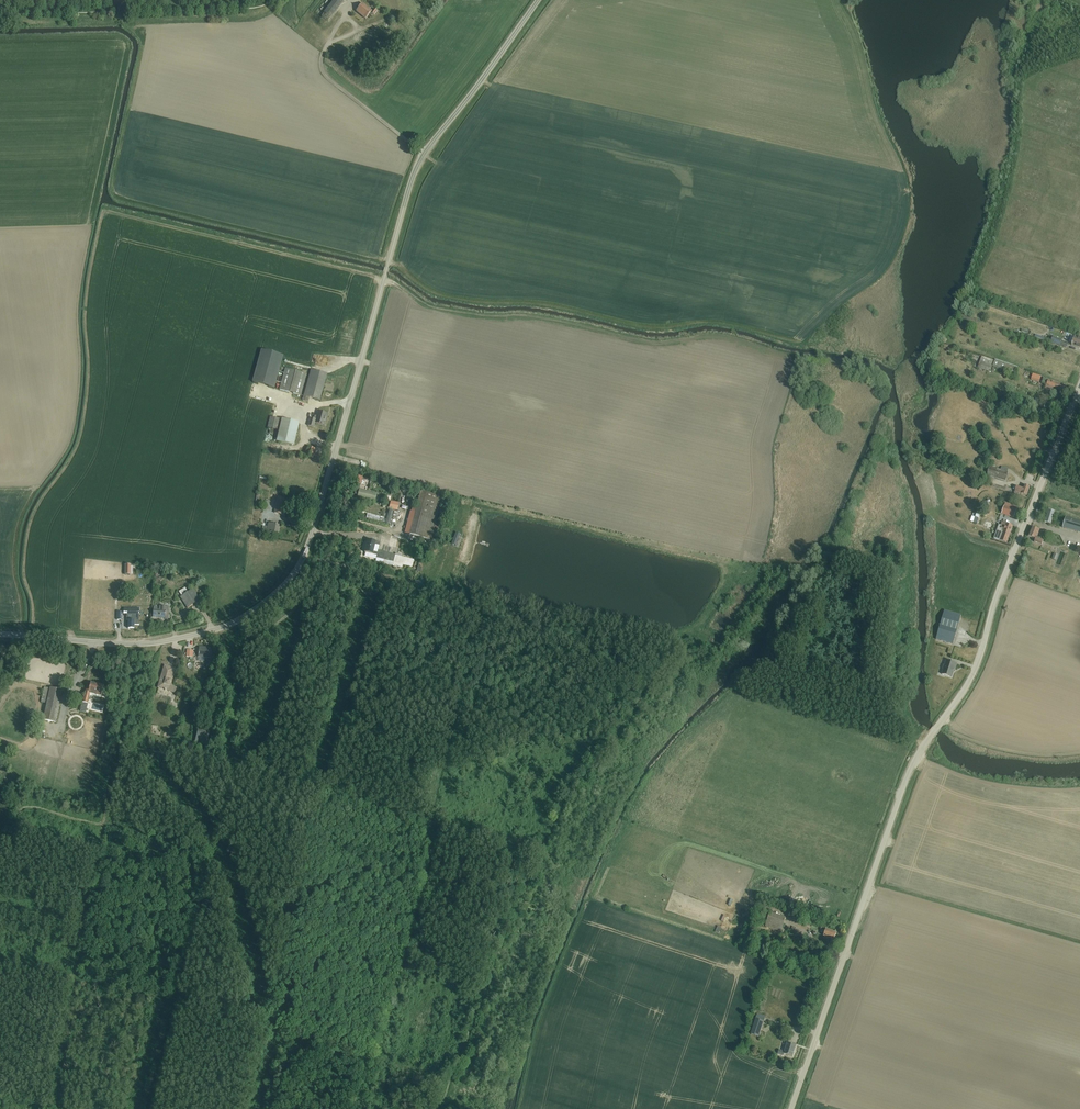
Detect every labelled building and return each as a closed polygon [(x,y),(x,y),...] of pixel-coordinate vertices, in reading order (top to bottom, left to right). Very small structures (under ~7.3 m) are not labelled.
[(331,18),(345,0),(334,0),(324,12),(331,18)] [(374,14),(377,11),(374,9),(372,11),(363,4),(356,12),(365,19),(369,15),(371,17),(374,14)] [(1071,336),(1069,342),(1072,343),(1071,344),(1072,344),(1071,345),(1079,348),(1079,338),(1074,337),(1071,336)] [(1053,337),(1051,343),(1060,346),(1062,340),(1053,337)] [(261,350),(253,383),(274,389),(283,356),(261,350)] [(978,368),(990,372),(994,361),(981,357),(978,368)] [(995,360),(993,367),(1015,374),(1018,367),(995,360)] [(285,369),(279,390),(301,396),(306,374),(285,369)] [(303,401),(308,402),(309,398),(320,401),(327,374),(311,370),(303,401)] [(1032,380),(1041,382),(1043,376),(1034,373),(1032,380)] [(1048,380),(1045,389),(1052,392),(1054,387),(1064,391),(1065,387),(1048,380)] [(318,411),(316,420),(310,418),(308,426),(314,428),(315,423),(325,426),(328,414),(318,411)] [(270,416),(268,427),(278,430),(281,419),(270,416)] [(282,420),(277,441),(294,445),(299,424),(282,420)] [(312,458),(315,449),(308,447),(306,455),(299,453),(297,457),(305,459),(306,457),(312,458)] [(1001,466),(1000,470),(990,466),(987,475),(1005,481),(1008,472),(1006,472),(1007,468),(1001,466)] [(1014,490),(1015,490),(1014,493),(1023,496),(1023,494),(1027,495),(1030,487),(1024,485),(1022,489),(1017,487),(1015,486),(1014,490)] [(357,497),(375,502),(377,494),(359,489),(357,497)] [(410,534),(431,540),(442,498),(421,492),(410,534)] [(274,513),(282,515),(285,500),(277,499),(274,513)] [(399,509),(400,502),(391,500),(390,508),(399,509)] [(1014,518),(1017,510),(1004,506),(1001,513),(1014,518)] [(1045,522),(1051,524),(1054,511),(1048,510),(1045,522)] [(1079,533),(1079,521),(1066,517),(1063,528),(1079,533)] [(999,525),(995,539),(999,540),(1006,543),(1010,534),(1013,526),(1002,522),(1001,526),(999,525)] [(262,531),(277,534),(279,526),(268,524),(268,528),(263,527),(262,531)] [(1035,541),(1042,544),(1044,539),(1037,537),(1039,530),(1032,527),(1028,536),(1036,539),(1035,541)] [(456,533),(452,544),(459,547),(462,537),(459,536),(460,534),(456,533)] [(376,558),(393,562),(395,555),(378,551),(377,553),(374,552),(375,545),(379,546),(380,543),(367,540),(364,553),(377,556),(376,558)] [(1060,568),(1066,552),(1061,550),(1056,566),(1060,568)] [(180,597),(187,608),(200,600),(193,589),(188,593),(185,589),(179,593),(182,596),(180,597)] [(159,610),(153,610),(153,616),(153,618),(165,619),(165,620),(168,620),(169,611),(168,611),(169,607),(160,606),(159,610)] [(945,610),(940,625),(936,639),(953,644),(962,615),(945,610)] [(128,621),(128,629),(134,629),(134,625),(139,625),(139,614),(127,614),(127,620),(128,621)] [(198,657),(212,658),(213,648),(199,647),(198,657)] [(941,674),(951,677),(954,668),(955,668),(956,663),(946,660),(941,674)] [(166,690),(175,693),(176,688),(172,687),(170,684),(171,681),(170,680),(174,669),(167,667),(166,671),(165,671),(164,672),(163,673),(163,672),(158,688),(165,690),(165,691),(166,691),(166,690)] [(85,690),(80,711),(85,712),(90,694),(100,696),(101,692),(107,694),(108,687),(103,686),(91,683),(89,691),(85,690)] [(43,720),(56,723),(63,690),(50,688),(43,720)] [(212,732),(199,728),(195,743),(207,747),(212,732)] [(765,926),(781,931),(786,918),(770,912),(765,926)] [(824,936),(834,939),(836,933),(826,929),(827,928),(822,926),(820,930),(825,932),(824,936)] [(763,1022),(765,1017),(757,1014),(755,1019),(756,1019),(751,1034),(758,1037),(763,1022)] [(783,1054),(792,1057),(796,1046),(787,1043),(784,1052),(779,1050),(778,1052),(777,1051),(776,1053),(783,1056),(783,1054)]
